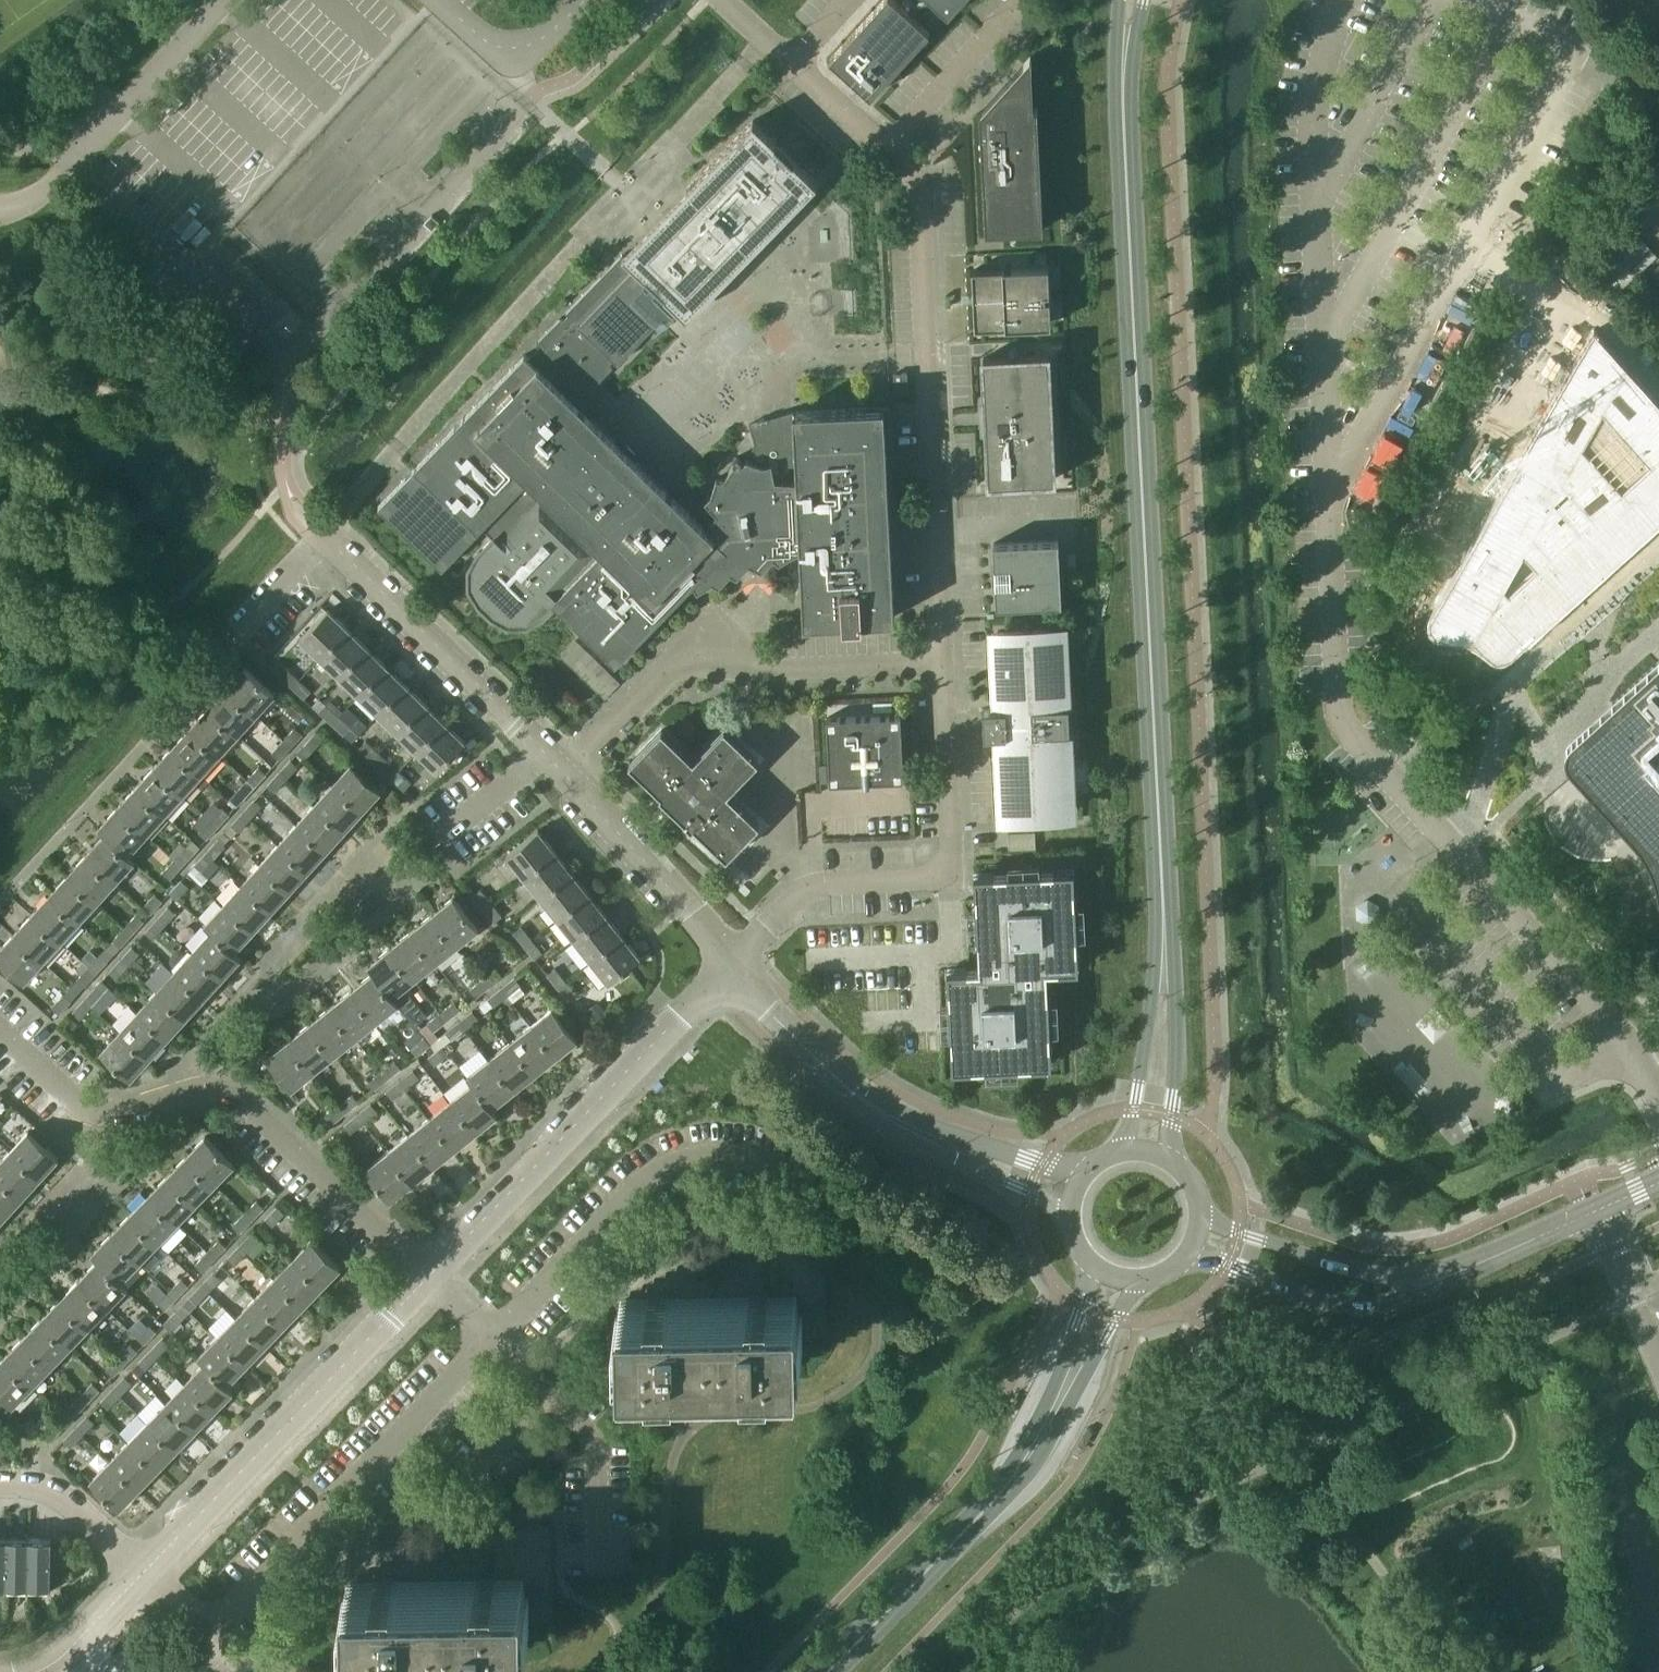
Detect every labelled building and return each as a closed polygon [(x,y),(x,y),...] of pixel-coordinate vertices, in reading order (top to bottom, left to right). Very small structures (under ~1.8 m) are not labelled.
[(929,31),(894,0),(882,0),(829,58),(870,96),(929,31)] [(960,0),(933,0),(948,13),(960,0)] [(1043,228),(1037,107),(1033,108),(1031,70),(1030,55),(980,110),(979,110),(985,231),(1043,228)] [(739,262),(816,182),(752,119),(675,199),(622,254),(673,304),(686,316),(739,262)] [(714,537),(589,416),(594,410),(593,396),(588,391),(612,367),(609,363),(614,358),(617,361),(673,304),(622,254),(566,311),(568,314),(563,319),(561,317),(535,343),(539,346),(528,357),(525,354),(413,469),(378,505),(442,567),(481,527),(492,537),(479,551),(479,550),(477,552),(469,566),(468,569),(468,585),(469,588),(478,602),(492,616),(506,624),(509,624),(525,624),(528,624),(542,615),(544,613),(543,612),(552,603),(615,664),(693,584),(697,590),(712,581),(718,584),(730,572),(736,575),(749,563),(761,569),(770,560),(773,557),(778,561),(793,552),(800,550),(804,621),(893,616),(883,406),(883,405),(794,410),(794,411),(749,424),(755,442),(747,459),(746,458),(742,463),(739,457),(736,456),(739,464),(733,463),(723,478),(716,477),(711,494),(705,499),(716,512),(712,518),(720,534),(714,537)] [(1046,324),(1043,266),(971,270),(974,328),(1046,324)] [(1054,478),(1048,353),(982,357),(989,482),(1054,478)] [(907,393),(906,372),(893,373),(895,394),(907,393)] [(1061,602),(1058,539),(993,542),(996,605),(1061,602)] [(319,657),(347,628),(327,609),(299,638),(319,657)] [(338,676),(366,647),(347,628),(319,657),(338,676)] [(1065,813),(1057,629),(999,632),(1003,707),(983,708),(984,735),(1004,734),(1008,816),(1065,813)] [(358,695),(386,666),(366,647),(338,676),(358,695)] [(1564,754),(1564,759),(1566,763),(1569,767),(1631,835),(1637,843),(1643,852),(1647,861),(1651,870),(1654,880),(1656,890),(1657,895),(1658,899),(1658,660),(1610,703),(1610,704),(1571,739),(1568,742),(1566,746),(1564,750),(1564,754)] [(377,714),(405,685),(386,666),(358,695),(377,714)] [(274,694),(244,667),(226,687),(256,714),(274,694)] [(298,680),(285,668),(278,675),(291,687),(298,680)] [(310,691),(298,680),(291,687),(304,698),(310,691)] [(397,732),(425,704),(405,685),(377,714),(397,732)] [(256,714),(226,687),(207,707),(237,734),(256,714)] [(338,716),(325,704),(318,712),(331,723),(338,716)] [(417,751),(445,722),(425,704),(397,732),(417,751)] [(237,734),(207,707),(189,727),(219,754),(237,734)] [(903,779),(900,714),(826,717),(829,782),(903,779)] [(350,728),(338,716),(331,723),(344,735),(350,728)] [(436,770),(464,741),(445,722),(417,751),(436,770)] [(219,754),(189,727),(171,747),(201,774),(219,754)] [(290,746),(301,734),(294,727),(283,739),(290,746)] [(759,823),(727,792),(758,760),(724,727),(693,759),(661,728),(628,762),(661,794),(659,795),(683,819),(691,828),(694,825),(726,857),(759,823)] [(310,751),(322,739),(315,732),(303,744),(310,751)] [(278,759),(290,746),(283,739),(271,752),(278,759)] [(378,753),(365,741),(358,748),(371,760),(378,753)] [(201,774),(171,747),(153,767),(182,794),(201,774)] [(390,764),(378,753),(371,760),(383,771),(390,764)] [(285,779),(297,766),(290,759),(278,772),(285,779)] [(379,791),(350,764),(331,784),(361,811),(379,791)] [(254,786),(265,773),(258,766),(246,779),(254,786)] [(182,794),(153,767),(134,787),(164,814),(182,794)] [(410,782),(398,771),(391,778),(403,790),(410,782)] [(274,791),(285,779),(278,772),(267,785),(274,791)] [(242,799),(254,786),(246,779),(235,792),(242,799)] [(361,811),(331,784),(313,804),(343,831),(361,811)] [(164,814),(134,787),(116,807),(146,834),(164,814)] [(249,819),(261,807),(253,800),(242,812),(249,819)] [(343,831),(313,804),(295,824),(325,851),(343,831)] [(146,834),(116,807),(98,827),(104,833),(127,855),(146,834)] [(217,826),(229,813),(221,807),(210,819),(217,826)] [(238,832),(249,819),(242,812),(230,825),(238,832)] [(206,838),(217,826),(210,819),(198,832),(206,838)] [(325,851),(295,824),(276,844),(306,871),(325,851)] [(1037,850),(1036,828),(1014,829),(1015,851),(1037,850)] [(523,876),(554,851),(537,830),(506,855),(523,876)] [(134,861),(127,855),(104,833),(86,853),(116,880),(134,861)] [(212,859),(224,846),(217,839),(205,853),(212,859)] [(180,842),(169,855),(173,859),(181,866),(192,853),(185,846),(180,842)] [(306,871),(276,844),(258,864),(288,891),(306,871)] [(540,897),(571,872),(554,851),(523,876),(540,897)] [(116,880),(86,853),(67,873),(97,900),(116,880)] [(202,872),(212,859),(205,853),(194,865),(202,872)] [(167,866),(162,872),(169,879),(181,866),(173,859),(167,866)] [(288,891),(258,864),(240,884),(270,911),(288,891)] [(1046,969),(1077,967),(1073,869),(974,874),(979,968),(948,970),(952,1067),(1051,1063),(1046,969)] [(556,919),(588,893),(571,872),(540,897),(556,919)] [(97,900),(67,873),(49,893),(79,921),(97,900)] [(176,899),(188,886),(180,880),(168,893),(176,899)] [(270,911),(240,884),(222,904),(251,931),(270,911)] [(479,890),(472,896),(482,908),(489,902),(479,890)] [(79,921),(49,893),(31,913),(60,941),(79,921)] [(150,913),(161,900),(154,893),(142,906),(150,913)] [(573,940),(605,915),(588,893),(556,919),(573,940)] [(477,930),(452,898),(431,915),(456,947),(477,930)] [(501,917),(489,902),(482,908),(493,923),(501,917)] [(251,931),(222,904),(203,924),(210,930),(233,952),(251,931)] [(164,926),(175,913),(168,906),(156,919),(164,926)] [(60,941),(31,913),(12,934),(42,961),(60,941)] [(132,932),(143,920),(136,914),(125,925),(132,932)] [(456,947),(431,915),(409,932),(435,964),(456,947)] [(590,961),(622,936),(605,915),(573,940),(590,961)] [(152,938),(164,926),(156,919),(145,932),(152,938)] [(120,946),(132,932),(125,925),(113,939),(120,946)] [(520,927),(512,933),(523,946),(530,940),(520,927)] [(240,958),(233,952),(210,930),(192,951),(221,978),(240,958)] [(435,964),(409,932),(388,949),(413,981),(435,964)] [(12,934),(0,947),(0,960),(23,981),(42,961),(12,934)] [(607,983),(639,957),(622,936),(590,961),(607,983)] [(541,953),(530,940),(523,946),(534,960),(541,953)] [(131,946),(120,959),(127,966),(128,965),(138,974),(143,968),(133,959),(139,953),(131,946)] [(413,981),(388,949),(366,966),(372,973),(397,1005),(413,1025),(426,1014),(404,988),(413,981)] [(221,978),(192,951),(173,971),(203,998),(221,978)] [(95,973),(107,960),(99,953),(88,966),(95,973)] [(116,978),(127,966),(120,959),(108,971),(116,978)] [(84,985),(95,973),(88,966),(77,978),(84,985)] [(488,987),(502,976),(495,968),(482,979),(488,987)] [(554,969),(546,975),(556,988),(564,982),(554,969)] [(203,998),(173,971),(155,991),(185,1018),(203,998)] [(397,1005),(372,973),(351,990),(376,1022),(397,1005)] [(513,978),(500,988),(506,996),(507,995),(513,1002),(525,993),(519,986),(513,978)] [(475,997),(488,987),(482,979),(469,989),(475,997)] [(575,996),(564,982),(556,988),(567,1002),(575,996)] [(95,986),(83,999),(91,1006),(91,1005),(99,1013),(108,1004),(99,996),(102,993),(95,986)] [(492,1007),(506,996),(500,988),(486,999),(492,1007)] [(376,1022),(351,990),(329,1007),(354,1039),(376,1022)] [(185,1018),(155,991),(137,1011),(166,1038),(185,1018)] [(59,1013),(71,1000),(63,994),(51,1006),(59,1013)] [(79,1018),(91,1006),(83,999),(72,1011),(79,1018)] [(445,1021),(459,1010),(452,1002),(439,1013),(445,1021)] [(354,1039),(329,1007),(308,1024),(333,1055),(354,1039)] [(576,1040),(551,1009),(530,1026),(555,1057),(576,1040)] [(166,1038),(137,1011),(118,1031),(148,1058),(166,1038)] [(464,1030),(477,1020),(471,1012),(457,1022),(464,1030)] [(432,1031),(445,1021),(439,1013),(426,1023),(432,1031)] [(71,1017),(64,1025),(70,1031),(77,1023),(71,1017)] [(451,1040),(464,1030),(457,1022),(444,1032),(451,1040)] [(333,1055),(308,1024),(287,1041),(312,1072),(333,1055)] [(555,1057),(530,1026),(508,1043),(533,1074),(555,1057)] [(418,1030),(404,1041),(410,1048),(416,1055),(429,1045),(423,1037),(418,1030)] [(148,1058),(118,1031),(100,1051),(130,1078),(148,1058)] [(312,1072),(287,1041),(265,1058),(290,1089),(312,1072)] [(533,1074),(508,1043),(487,1060),(512,1091),(533,1074)] [(434,1065),(447,1055),(441,1047),(428,1057),(434,1065)] [(512,1091),(487,1060),(466,1077),(471,1084),(491,1108),(512,1091)] [(387,1079),(400,1068),(393,1061),(381,1071),(387,1079)] [(405,1088),(418,1077),(412,1070),(399,1081),(405,1088)] [(373,1090),(387,1079),(381,1071),(367,1082),(373,1090)] [(391,1099),(405,1088),(399,1081),(385,1091),(391,1099)] [(496,1115),(491,1108),(471,1084),(450,1101),(475,1132),(496,1115)] [(344,1113),(358,1102),(352,1094),(338,1105),(344,1113)] [(475,1132),(450,1101),(428,1118),(454,1149),(475,1132)] [(362,1122),(376,1112),(369,1104),(356,1115),(362,1122)] [(331,1123),(344,1113),(338,1105),(325,1116),(331,1123)] [(349,1133),(362,1122),(356,1115),(343,1125),(349,1133)] [(454,1149),(428,1118),(407,1135),(432,1166),(454,1149)] [(27,1130),(9,1150),(39,1178),(57,1158),(44,1146),(50,1139),(35,1126),(29,1132),(27,1130)] [(432,1166),(407,1135),(386,1152),(411,1183),(432,1166)] [(233,1165),(204,1136),(185,1156),(214,1184),(233,1165)] [(9,1150),(0,1160),(0,1179),(21,1198),(39,1178),(9,1150)] [(411,1183),(386,1152),(364,1169),(389,1201),(411,1183)] [(214,1184),(185,1156),(166,1175),(195,1204),(214,1184)] [(195,1204),(166,1175),(147,1195),(177,1223),(195,1204)] [(0,1179),(0,1216),(2,1218),(21,1198),(0,1179)] [(177,1223),(147,1195),(128,1214),(158,1243),(177,1223)] [(251,1220),(262,1208),(255,1201),(244,1213),(251,1220)] [(272,1225),(284,1213),(276,1206),(264,1218),(272,1225)] [(238,1233),(251,1220),(244,1213),(231,1226),(238,1233)] [(158,1243),(128,1214),(109,1234),(139,1262),(158,1243)] [(826,1338),(825,1241),(797,1241),(797,1216),(766,1216),(768,1299),(708,1300),(709,1365),(798,1364),(797,1338),(826,1338)] [(246,1252),(257,1240),(250,1233),(238,1245),(246,1252)] [(139,1262),(109,1234),(91,1253),(97,1259),(119,1282),(139,1262)] [(339,1267),(310,1239),(291,1259),(320,1287),(339,1267)] [(213,1259),(225,1247),(218,1240),(206,1252),(213,1259)] [(234,1265),(246,1252),(238,1245),(226,1258),(234,1265)] [(201,1271),(213,1259),(206,1252),(194,1264),(201,1271)] [(126,1288),(119,1282),(97,1259),(78,1279),(107,1307),(126,1288)] [(320,1287),(291,1259),(273,1278),(301,1306),(320,1287)] [(213,1272),(201,1284),(208,1291),(210,1290),(218,1298),(228,1287),(220,1279),(213,1272)] [(176,1298),(187,1285),(180,1278),(168,1291),(176,1298)] [(301,1306),(273,1278),(254,1298),(283,1326),(301,1306)] [(107,1307),(78,1279),(59,1298),(88,1327),(107,1307)] [(196,1304),(208,1291),(201,1284),(189,1297),(196,1304)] [(163,1310),(176,1298),(168,1291),(156,1303),(163,1310)] [(88,1327),(59,1298),(40,1318),(69,1346),(88,1327)] [(283,1326),(254,1298),(235,1317),(264,1345),(283,1326)] [(709,1365),(708,1300),(619,1301),(620,1366),(709,1365)] [(170,1330),(182,1318),(175,1311),(163,1323),(170,1330)] [(264,1345),(235,1317),(216,1337),(245,1365),(264,1345)] [(69,1346),(40,1318),(21,1338),(50,1366),(69,1346)] [(143,1343),(155,1331),(148,1324),(136,1336),(143,1343)] [(158,1356),(169,1344),(161,1337),(150,1349),(158,1356)] [(245,1365),(216,1337),(197,1356),(203,1362),(226,1384),(245,1365)] [(50,1366),(21,1338),(2,1357),(31,1386),(50,1366)] [(125,1362),(136,1350),(129,1343),(118,1355),(125,1362)] [(145,1369),(158,1356),(150,1349),(137,1362),(145,1369)] [(113,1375),(125,1362),(118,1355),(106,1368),(113,1375)] [(2,1357),(0,1359),(0,1394),(12,1405),(31,1386),(2,1357)] [(232,1391),(226,1384),(203,1362),(184,1382),(213,1410),(232,1391)] [(119,1395),(131,1383),(123,1377),(112,1388),(119,1395)] [(87,1402),(99,1389),(92,1382),(80,1395),(87,1402)] [(213,1410),(184,1382),(165,1401),(194,1430),(213,1410)] [(107,1408),(119,1395),(112,1388),(100,1401),(107,1408)] [(75,1414),(87,1402),(80,1395),(68,1407),(75,1414)] [(194,1430),(165,1401),(146,1421),(175,1449),(194,1430)] [(81,1435),(93,1422),(86,1415),(74,1428),(81,1435)] [(49,1441),(61,1428),(54,1421),(42,1434),(49,1441)] [(175,1449),(146,1421),(127,1441),(156,1469),(175,1449)] [(70,1447),(81,1435),(74,1428),(62,1440),(70,1447)] [(156,1469),(127,1441),(108,1460),(137,1489),(156,1469)] [(137,1489),(108,1460),(89,1480),(118,1508),(137,1489)] [(552,1621),(552,1578),(551,1524),(492,1525),(493,1582),(434,1583),(435,1648),(524,1647),(523,1621),(552,1621)] [(28,1584),(29,1537),(7,1537),(6,1584),(28,1584)] [(50,1584),(51,1538),(29,1537),(28,1584),(50,1584)] [(435,1648),(434,1583),(344,1584),(345,1650),(435,1648)]
